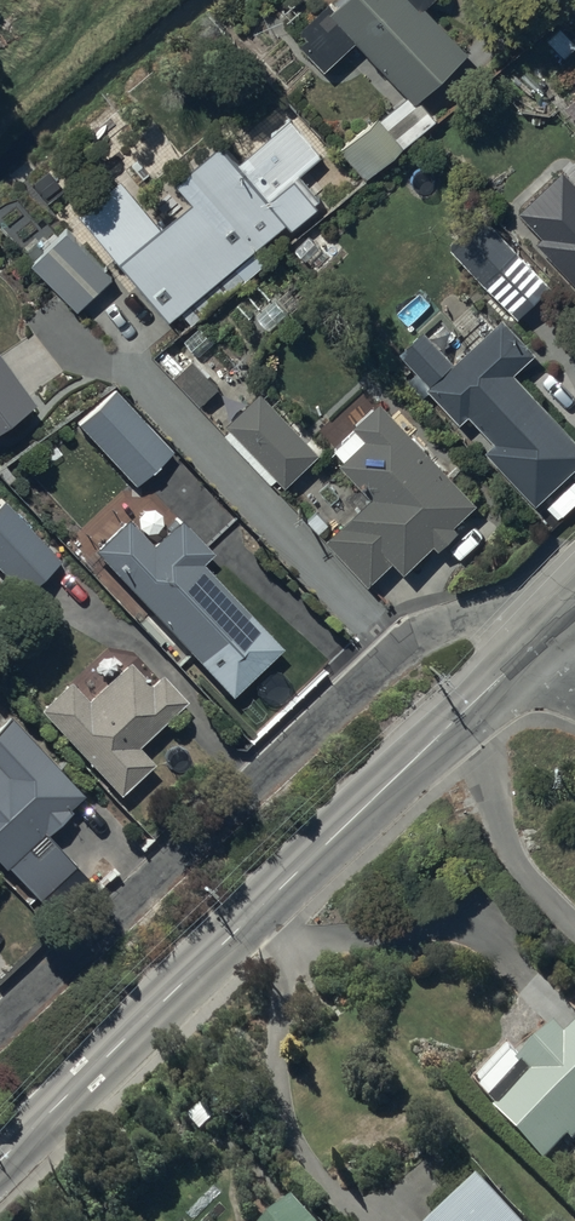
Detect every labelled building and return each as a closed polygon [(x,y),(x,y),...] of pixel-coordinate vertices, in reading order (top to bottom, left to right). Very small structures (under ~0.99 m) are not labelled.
[(357,38),(408,93),(382,116),(379,113),(342,146),(367,175),(403,143),(405,145),(436,117),(418,98),(469,51),(426,4),(430,0),(339,0),(334,5),(329,0),(302,25),(310,34),(301,42),(324,66),(357,38)] [(563,105),(574,117),(574,93),(563,105)] [(120,178),(80,212),(170,318),(181,308),(196,325),(251,278),(238,263),(286,223),(291,228),(321,203),(298,174),(322,155),(292,120),(240,164),(219,140),(176,177),(192,197),(160,224),(120,178)] [(520,238),(574,297),(574,217),(558,202),(520,238)] [(32,255),(79,308),(113,276),(66,223),(32,255)] [(481,278),(515,316),(549,284),(514,247),(481,278)] [(470,412),(492,439),(484,446),(535,501),(574,463),(574,438),(512,370),(535,348),(502,312),(454,357),(422,322),(399,344),(431,378),(424,384),(459,421),(470,412)] [(31,400),(0,357),(0,423),(31,400)] [(112,389),(74,424),(132,486),(170,451),(112,389)] [(320,451),(262,391),(228,423),(284,484),(320,451)] [(476,499),(382,398),(351,428),(354,429),(334,448),(344,457),(340,461),(371,495),(327,538),(368,583),(394,557),(405,570),(435,540),(439,544),(459,525),(454,519),(476,499)] [(2,496),(0,498),(0,572),(20,593),(59,558),(2,496)] [(156,543),(127,517),(94,549),(229,694),(281,644),(201,561),(211,551),(180,519),(156,543)] [(87,698),(69,677),(38,708),(120,792),(153,759),(138,745),(185,698),(160,672),(151,682),(127,657),(87,698)] [(0,864),(3,861),(33,894),(70,860),(45,833),(71,809),(67,805),(82,792),(9,713),(0,722),(0,864)] [(494,1112),(545,1164),(568,1141),(573,1145),(574,1143),(574,1029),(567,1038),(556,1027),(519,1064),(530,1076),(494,1112)] [(473,1183),(437,1220),(512,1220),(473,1183)] [(296,1207),(282,1220),(310,1220),(296,1207)]
